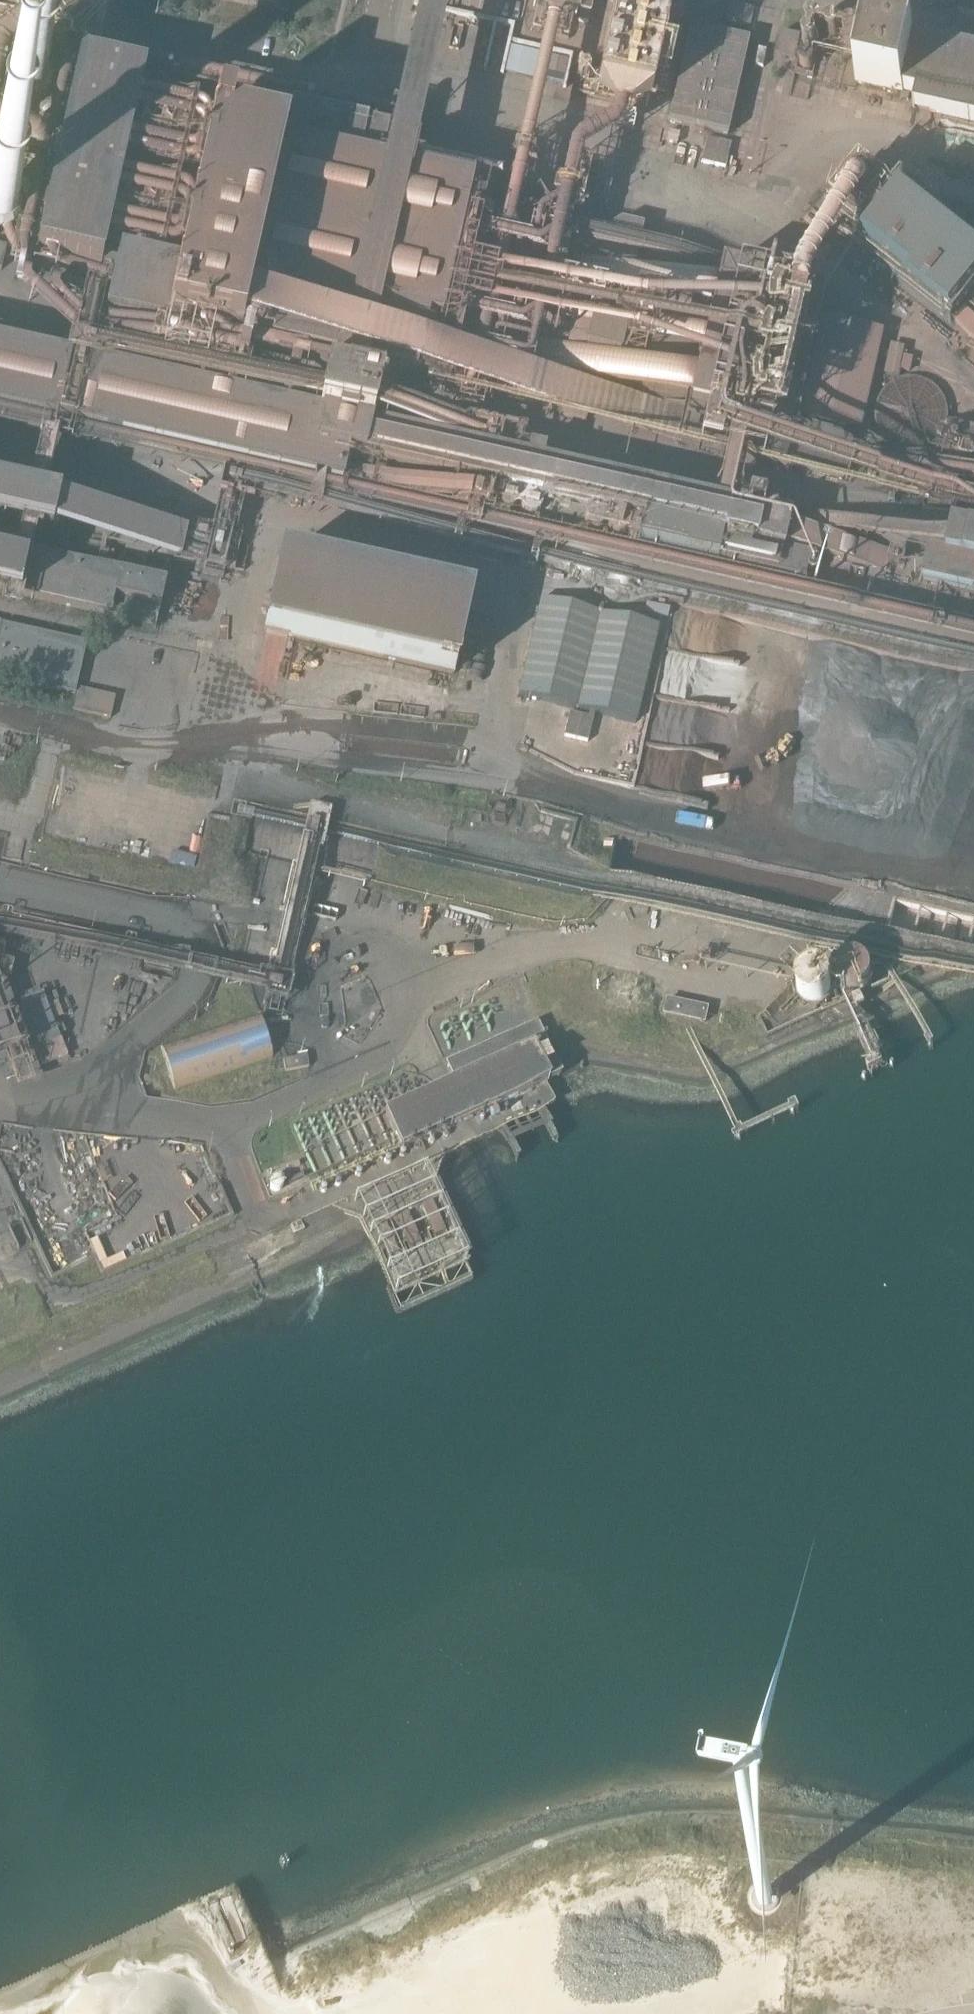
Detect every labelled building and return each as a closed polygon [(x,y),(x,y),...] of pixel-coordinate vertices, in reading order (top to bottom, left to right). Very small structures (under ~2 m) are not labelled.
[(285,14),(288,0),(220,0),(285,14)] [(581,16),(584,0),(534,0),(525,43),(537,46),(540,28),(559,32),(562,13),(581,16)] [(683,16),(686,0),(676,0),(672,17),(682,19),(683,16)] [(626,13),(611,17),(596,92),(600,103),(619,98),(621,107),(627,108),(611,112),(619,114),(650,105),(654,83),(665,80),(667,71),(660,69),(669,25),(643,20),(646,3),(636,6),(628,4),(626,13)] [(776,13),(767,11),(762,35),(771,37),(776,13)] [(667,122),(714,133),(719,134),(727,135),(748,41),(729,37),(689,28),(688,28),(669,113),(667,122)] [(855,82),(872,86),(890,90),(893,91),(902,93),(902,91),(904,92),(909,93),(916,94),(915,99),(913,104),(913,108),(915,109),(930,112),(967,120),(970,121),(973,122),(973,52),(944,45),(931,42),(929,42),(925,41),(911,38),(867,28),(866,34),(858,68),(855,82)] [(679,34),(678,34),(669,32),(663,56),(673,58),(679,34)] [(784,58),(795,61),(800,37),(781,32),(781,33),(780,35),(780,37),(776,56),(784,58)] [(758,49),(755,61),(752,73),(764,76),(769,55),(770,52),(758,49)] [(143,76),(79,62),(52,184),(38,181),(33,184),(29,202),(32,206),(46,209),(41,230),(24,226),(19,248),(100,266),(138,97),(171,104),(176,85),(143,77),(143,76)] [(387,137),(286,115),(282,133),(267,129),(265,138),(381,164),(387,137)] [(224,126),(212,123),(179,272),(118,258),(106,318),(413,386),(415,376),(427,379),(469,192),(222,137),(224,126)] [(10,218),(10,196),(0,197),(0,218),(10,218)] [(937,227),(936,228),(973,257),(973,221),(954,206),(937,227)] [(611,227),(610,233),(610,235),(591,230),(591,233),(587,250),(586,253),(605,257),(606,259),(609,265),(631,270),(634,257),(641,227),(625,224),(620,222),(611,227)] [(753,284),(669,265),(639,401),(687,411),(680,442),(842,478),(851,437),(831,433),(831,430),(810,426),(808,438),(769,429),(799,296),(803,297),(807,277),(757,266),(753,284)] [(859,327),(843,323),(820,318),(809,368),(798,417),(828,424),(849,429),(858,431),(859,428),(869,381),(878,342),(881,332),(859,327)] [(571,326),(567,343),(586,348),(585,349),(585,351),(597,353),(598,350),(613,353),(617,336),(601,332),(601,330),(590,327),(572,323),(571,326)] [(888,343),(884,374),(900,376),(904,345),(888,343)] [(298,478),(340,488),(340,487),(341,486),(347,456),(397,467),(395,476),(393,483),(391,493),(448,506),(448,503),(451,504),(461,506),(462,499),(470,501),(468,507),(491,512),(493,513),(538,523),(540,517),(556,521),(554,527),(558,527),(560,528),(626,543),(631,520),(642,522),(637,545),(651,548),(654,549),(715,562),(717,563),(729,566),(733,566),(743,569),(798,581),(802,582),(803,578),(806,563),(807,560),(809,553),(814,528),(788,522),(790,512),(669,484),(666,484),(606,470),(604,470),(544,456),(541,456),(512,449),(510,449),(482,442),(479,442),(403,424),(401,424),(387,421),(381,419),(372,417),(369,417),(358,414),(352,413),(331,408),(327,407),(323,406),(317,405),(278,396),(275,396),(231,386),(229,385),(200,379),(198,378),(169,372),(166,371),(148,367),(146,378),(138,376),(135,375),(75,362),(71,361),(11,347),(8,347),(0,345),(0,411),(298,478)] [(562,403),(559,415),(559,417),(584,423),(593,384),(568,378),(566,384),(566,385),(557,383),(556,386),(554,397),(553,400),(562,402),(562,403)] [(950,422),(945,443),(942,457),(973,464),(973,428),(950,422)] [(186,527),(57,506),(52,535),(181,556),(186,527)] [(930,555),(924,584),(973,595),(973,535),(954,530),(947,559),(930,555)] [(849,540),(838,538),(833,558),(845,561),(849,540)] [(860,565),(901,574),(906,553),(865,544),(860,565)] [(155,626),(165,582),(0,545),(0,591),(155,626)] [(470,600),(280,558),(263,631),(453,674),(470,600)] [(540,600),(518,695),(527,697),(597,714),(634,723),(638,706),(639,702),(647,667),(648,663),(655,634),(657,628),(657,627),(618,618),(548,602),(540,600)] [(165,606),(159,629),(171,632),(176,608),(165,606)] [(0,624),(0,678),(74,694),(86,643),(0,624)] [(111,716),(115,695),(77,687),(72,707),(111,716)] [(614,842),(604,840),(603,847),(612,849),(614,842)] [(341,927),(321,934),(327,951),(347,943),(341,927)] [(864,956),(836,965),(845,995),(873,986),(864,956)] [(33,997),(5,1007),(22,1053),(59,1039),(58,1036),(65,1033),(62,1026),(55,1028),(42,993),(40,994),(38,989),(30,991),(33,997)] [(56,1002),(61,1020),(78,1015),(73,997),(56,1002)] [(707,1007),(667,999),(664,1013),(704,1022),(707,1007)] [(258,1015),(160,1048),(174,1090),(272,1057),(258,1015)] [(536,1023),(446,1063),(454,1081),(384,1112),(400,1147),(559,1076),(536,1023)] [(772,1900),(773,1898),(772,1896),(772,1895),(771,1893),(770,1892),(769,1891),(767,1890),(766,1890),(764,1890),(763,1890),(761,1890),(760,1891),(759,1892),(757,1893),(757,1895),(756,1896),(756,1898),(756,1900),(757,1901),(758,1903),(759,1904),(760,1905),(761,1906),(763,1906),(764,1906),(766,1906),(767,1906),(769,1905),(770,1904),(771,1903),(772,1901),(772,1900)]
